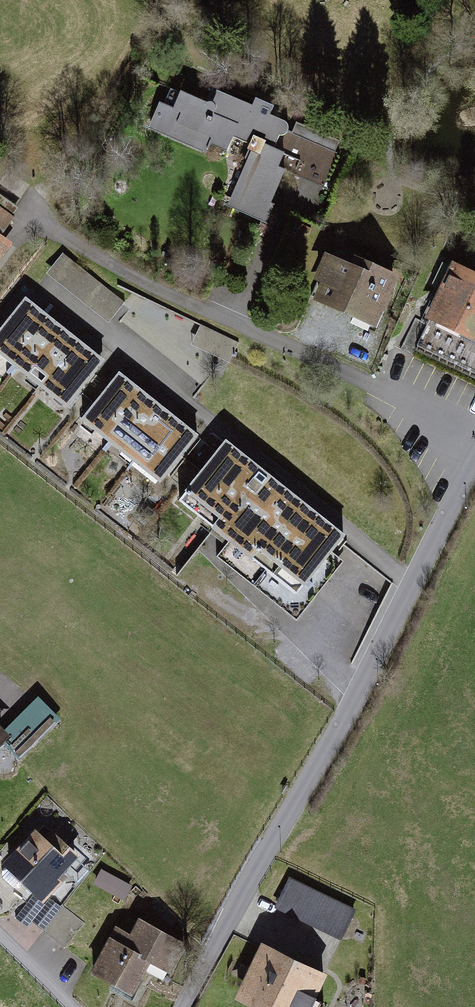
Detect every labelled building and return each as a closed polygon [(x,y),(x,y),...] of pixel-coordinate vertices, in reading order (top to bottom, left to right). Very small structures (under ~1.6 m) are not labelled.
[(265,216),(286,169),(326,186),(329,179),(340,154),(286,130),(289,123),(219,93),(214,105),(183,92),(176,108),(164,103),(154,126),(208,149),(211,141),(227,147),(232,136),(256,147),(232,201),(265,216)] [(0,216),(0,238),(11,224),(0,216)] [(65,253),(49,273),(109,321),(125,302),(65,253)] [(314,302),(370,327),(391,281),(335,256),(332,262),(321,258),(312,278),(323,282),(314,302)] [(429,315),(474,336),(474,276),(452,266),(429,315)] [(26,301),(0,334),(0,354),(7,359),(31,379),(56,398),(67,407),(103,362),(26,301)] [(200,327),(191,346),(228,364),(237,345),(200,327)] [(197,435),(118,375),(82,421),(103,437),(125,454),(151,474),(161,482),(197,435)] [(183,498),(301,591),(345,536),(227,443),(183,498)] [(1,740),(17,757),(53,723),(37,706),(1,740)] [(44,840),(31,830),(0,867),(0,869),(37,900),(69,862),(75,867),(79,862),(48,835),(44,840)] [(129,888),(98,872),(90,887),(121,903),(129,888)] [(351,914),(289,885),(276,912),(337,941),(351,914)] [(48,901),(30,922),(64,951),(82,930),(48,901)] [(114,931),(86,975),(122,997),(144,961),(146,962),(161,940),(134,923),(124,938),(114,931)] [(233,1002),(243,1006),(308,1006),(323,976),(260,946),(233,1002)]
